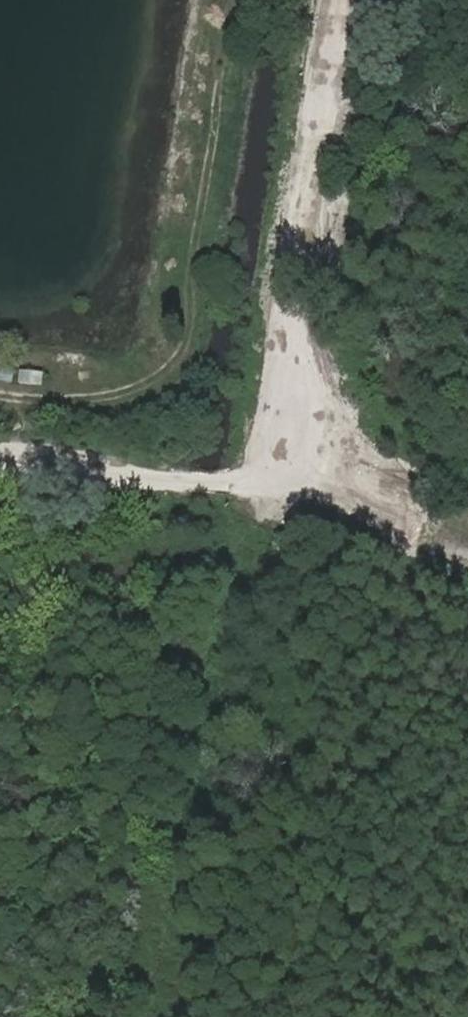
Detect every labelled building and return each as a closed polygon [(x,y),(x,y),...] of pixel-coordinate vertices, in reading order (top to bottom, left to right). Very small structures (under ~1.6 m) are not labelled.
[(23,371),(21,385),(45,390),(48,376),(23,371)]
